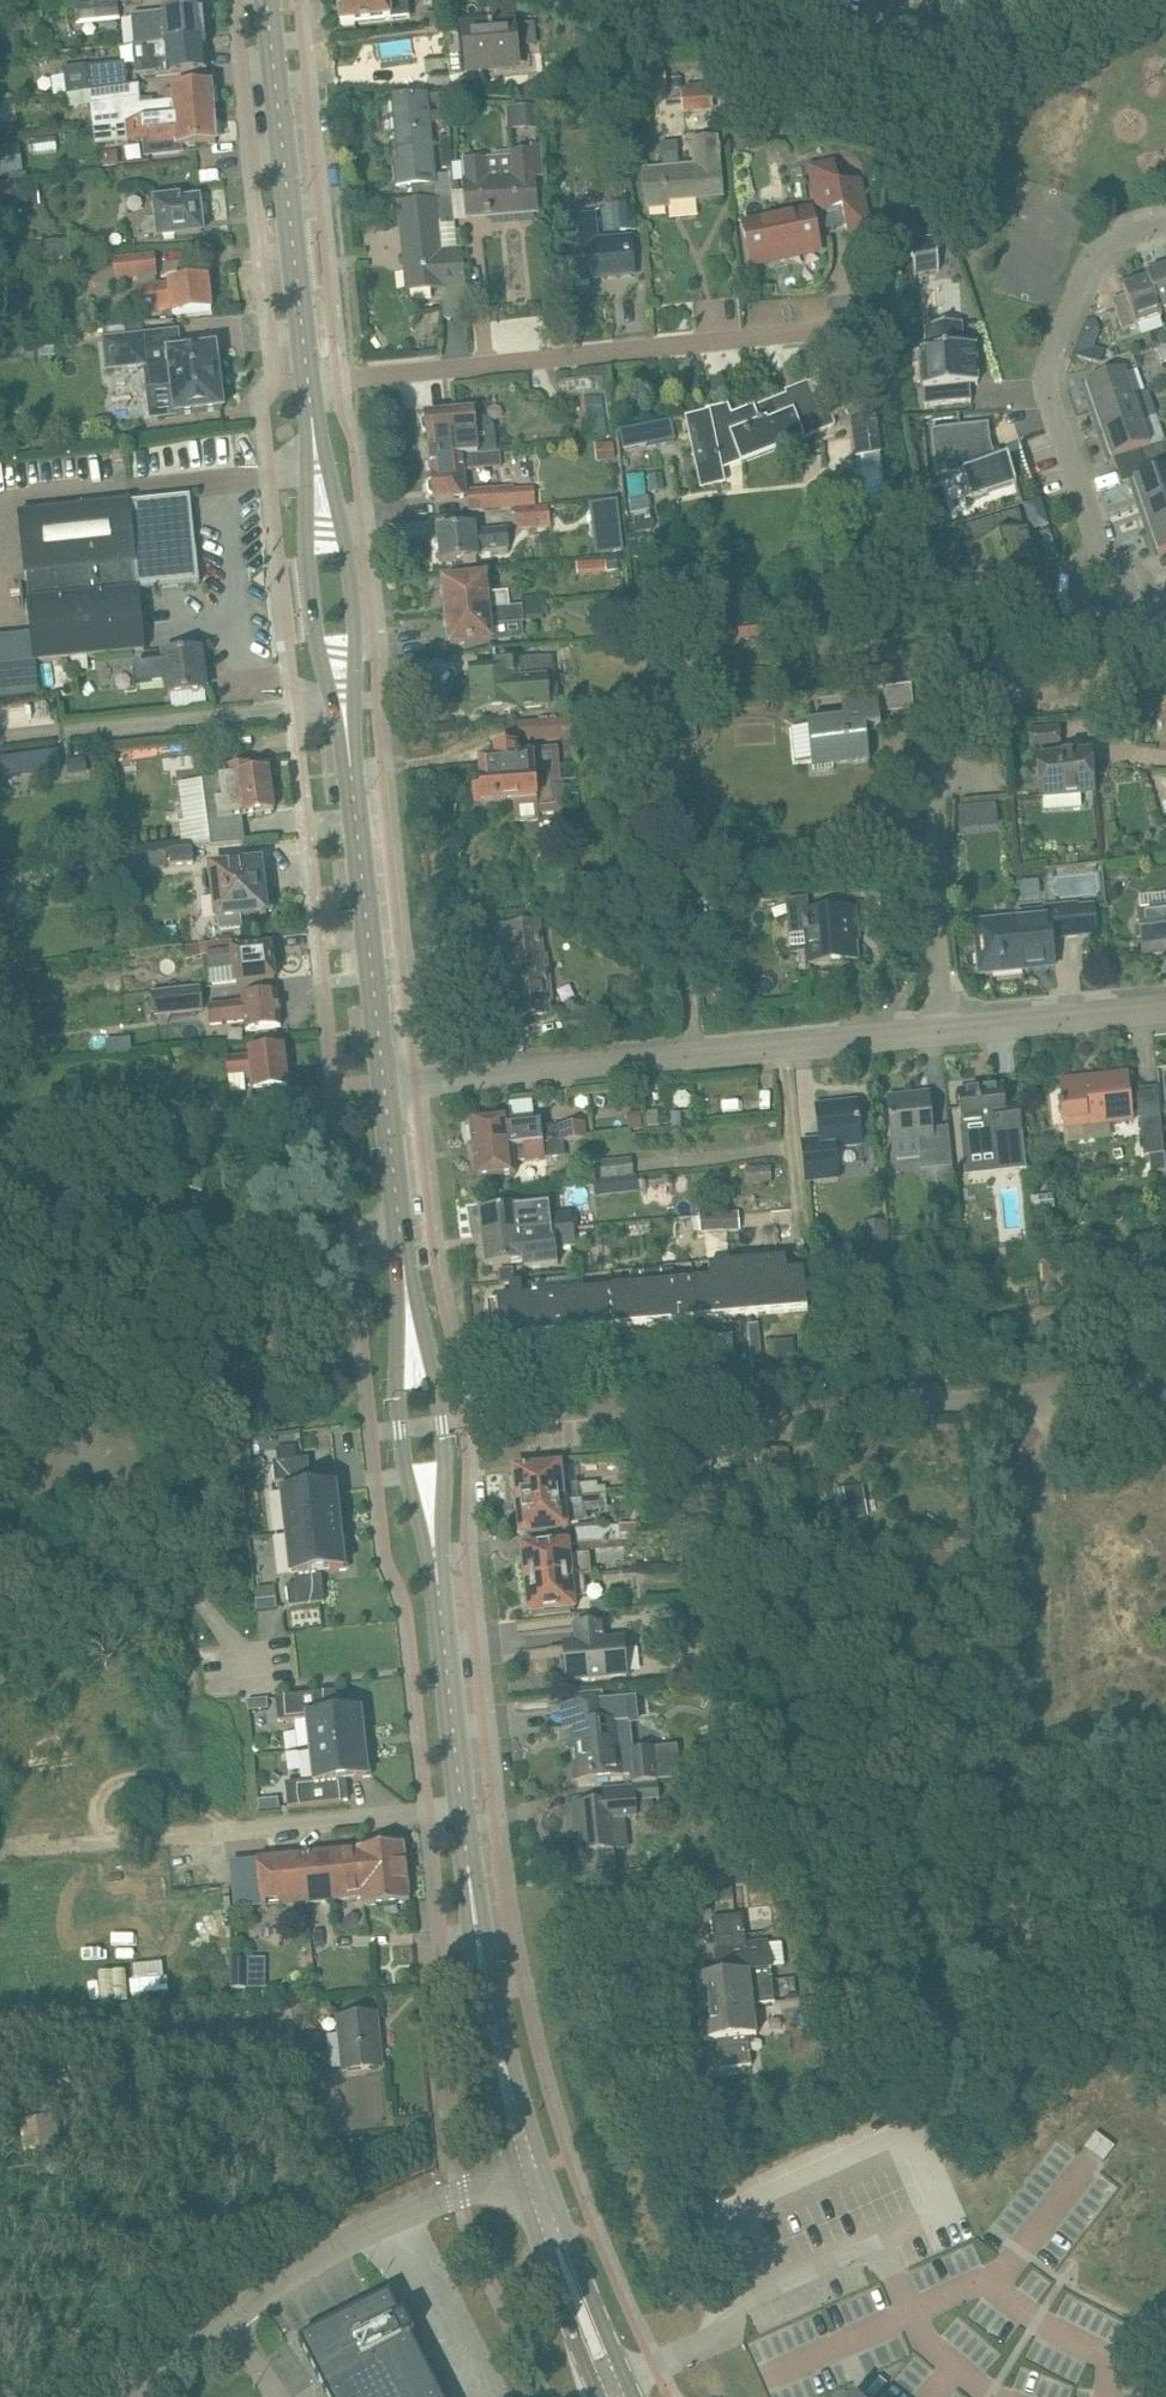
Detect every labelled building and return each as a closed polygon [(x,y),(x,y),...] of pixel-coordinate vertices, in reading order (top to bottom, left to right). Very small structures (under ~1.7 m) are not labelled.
[(410,16),(409,0),(339,0),(342,25),(410,18),(410,16)] [(514,1),(491,3),(494,21),(516,19),(514,1)] [(119,17),(118,3),(75,7),(77,22),(119,17)] [(166,42),(205,39),(202,8),(164,11),(131,14),(133,45),(166,42)] [(442,12),(424,15),(426,31),(444,29),(442,12)] [(446,32),(451,73),(518,65),(516,49),(538,47),(535,22),(465,31),(465,30),(446,32)] [(205,39),(166,42),(133,45),(136,75),(169,72),(169,74),(208,70),(205,39)] [(128,87),(128,86),(125,62),(87,66),(87,65),(64,68),(68,95),(128,87)] [(668,86),(664,62),(652,64),(653,72),(650,72),(651,88),(668,86)] [(682,78),(672,79),(673,90),(683,90),(682,78)] [(128,87),(68,95),(69,104),(91,101),(94,125),(214,114),(212,85),(172,88),(173,101),(140,104),(139,85),(128,86),(128,87)] [(520,87),(520,104),(535,104),(535,85),(520,85),(520,87)] [(683,93),(684,114),(714,111),(713,91),(683,93)] [(449,173),(435,174),(428,95),(393,98),(400,164),(395,164),(397,186),(435,182),(436,201),(452,199),(449,173)] [(507,107),(508,130),(538,130),(537,106),(507,107)] [(552,109),(543,110),(545,123),(554,122),(552,109)] [(214,114),(94,125),(94,127),(118,125),(119,139),(143,137),(144,157),(179,154),(179,146),(217,142),(214,114)] [(633,127),(631,143),(652,145),(654,129),(633,127)] [(443,166),(449,165),(456,165),(453,135),(441,136),(443,166)] [(668,203),(723,198),(720,164),(719,164),(717,139),(692,142),(694,166),(679,167),(677,143),(661,144),(664,169),(643,171),(647,209),(669,207),(668,203)] [(463,161),(468,214),(486,213),(486,215),(492,215),(492,212),(516,210),(516,215),(538,213),(535,177),(544,176),(542,145),(533,145),(533,151),(510,153),(510,157),(463,161)] [(24,172),(20,147),(0,150),(0,176),(24,172)] [(100,167),(118,164),(116,154),(99,156),(100,167)] [(744,226),(752,264),(773,260),(772,255),(820,245),(816,228),(845,222),(847,230),(867,226),(857,181),(840,184),(836,161),(808,166),(816,211),(744,226)] [(456,165),(449,165),(449,173),(451,190),(461,189),(459,164),(456,165)] [(40,205),(39,184),(0,187),(0,208),(40,205)] [(179,198),(156,201),(158,219),(147,220),(144,222),(141,227),(139,233),(139,238),(160,235),(160,238),(202,233),(200,217),(204,216),(202,205),(199,205),(199,201),(180,203),(179,198)] [(436,201),(423,202),(403,204),(409,256),(404,257),(407,291),(466,285),(462,249),(457,249),(452,199),(436,201)] [(625,224),(625,199),(609,200),(609,224),(625,224)] [(564,259),(566,283),(597,280),(596,275),(635,271),(633,252),(631,236),(597,240),(594,215),(559,219),(564,259)] [(34,244),(37,262),(73,256),(72,238),(34,244)] [(155,255),(114,260),(116,281),(139,279),(142,308),(172,305),(173,315),(188,313),(212,310),(208,278),(170,283),(170,285),(158,286),(156,275),(157,275),(155,255)] [(1147,275),(1161,315),(1165,313),(1165,269),(1162,270),(1160,265),(1145,271),(1147,275)] [(1147,275),(1122,284),(1126,295),(1112,300),(1123,331),(1161,318),(1161,315),(1147,275)] [(922,349),(925,403),(972,401),(971,384),(978,383),(976,345),(963,346),(962,322),(926,325),(927,348),(922,349)] [(127,338),(144,336),(143,323),(125,325),(127,338)] [(46,326),(33,328),(34,336),(47,334),(46,326)] [(172,386),(176,419),(222,414),(216,347),(180,351),(177,332),(144,336),(127,338),(105,340),(108,369),(146,365),(148,389),(172,386)] [(36,353),(36,342),(25,343),(26,353),(36,353)] [(1089,360),(1101,364),(1105,351),(1094,348),(1089,360)] [(1092,399),(1095,409),(1133,396),(1124,372),(1137,367),(1132,353),(1126,355),(1107,361),(1101,364),(1106,377),(1082,385),(1087,401),(1092,399)] [(579,392),(581,412),(602,410),(600,390),(579,392)] [(878,424),(872,407),(867,391),(844,401),(854,428),(858,457),(882,453),(878,424)] [(708,413),(687,417),(701,488),(723,483),(721,472),(806,439),(805,437),(822,431),(812,405),(794,412),(788,395),(732,415),(729,408),(708,413)] [(1094,420),(1099,435),(1141,421),(1133,396),(1095,409),(1098,419),(1094,420)] [(428,434),(431,458),(498,451),(495,425),(486,417),(475,418),(474,412),(426,416),(427,419),(425,419),(422,423),(423,431),(427,434),(428,434)] [(1146,461),(1165,454),(1165,440),(1149,445),(1141,421),(1099,435),(1107,460),(1141,449),(1146,461)] [(640,431),(644,449),(675,442),(670,425),(640,431)] [(989,426),(929,431),(934,474),(962,472),(969,497),(1018,484),(1010,456),(998,460),(992,442),(989,426)] [(614,442),(596,444),(597,462),(616,460),(614,442)] [(463,470),(479,468),(503,466),(501,451),(498,451),(431,458),(433,482),(432,482),(429,486),(430,494),(433,498),(435,498),(435,500),(466,497),(463,470)] [(1143,505),(1165,497),(1165,454),(1146,461),(1150,474),(1129,481),(1135,496),(1139,495),(1143,505)] [(661,473),(650,476),(653,492),(664,490),(661,473)] [(514,488),(486,491),(487,508),(469,510),(469,511),(535,504),(535,503),(516,505),(514,488)] [(646,495),(628,497),(629,511),(634,511),(647,510),(646,495)] [(200,585),(191,496),(167,499),(130,503),(130,501),(106,504),(20,512),(32,637),(0,640),(0,699),(41,695),(38,663),(57,661),(145,652),(139,591),(200,585)] [(1143,505),(1146,514),(1141,516),(1147,531),(1165,525),(1165,497),(1143,505)] [(595,524),(624,521),(622,499),(593,502),(595,524)] [(1029,515),(1044,511),(1041,500),(1026,504),(1029,515)] [(551,525),(549,506),(515,509),(518,528),(551,525)] [(653,534),(651,515),(651,509),(634,511),(634,516),(632,517),(634,536),(649,535),(653,534)] [(990,577),(1034,564),(1040,562),(1038,555),(1030,528),(1025,529),(1019,511),(967,527),(973,546),(980,544),(990,577)] [(1147,531),(1155,556),(1165,552),(1165,525),(1147,531)] [(438,530),(442,562),(478,557),(478,551),(510,547),(507,528),(476,532),(475,526),(438,530)] [(649,535),(634,536),(635,553),(651,552),(649,535)] [(607,562),(607,561),(578,563),(579,576),(608,573),(608,571),(621,570),(620,561),(607,562)] [(446,600),(448,613),(509,606),(508,593),(487,595),(485,577),(444,582),(444,586),(443,589),(443,597),(446,600)] [(632,597),(622,598),(623,609),(633,608),(632,597)] [(538,603),(524,605),(526,622),(540,620),(538,603)] [(524,605),(509,606),(448,613),(449,628),(447,631),(448,639),(451,642),(451,646),(492,641),(490,626),(526,622),(524,605)] [(630,634),(629,620),(608,622),(610,637),(630,634)] [(783,641),(802,639),(801,624),(782,626),(783,641)] [(740,630),(741,639),(767,637),(766,627),(740,630)] [(201,651),(165,655),(164,655),(165,664),(135,668),(137,687),(167,684),(169,696),(205,692),(205,687),(208,686),(207,670),(203,671),(201,651)] [(495,661),(495,666),(471,668),(473,691),(474,690),(476,713),(518,709),(518,707),(549,704),(547,678),(554,678),(552,657),(524,660),(524,658),(495,661)] [(812,765),(870,761),(867,729),(881,728),(879,702),(843,704),(844,719),(808,722),(812,765)] [(575,735),(573,716),(513,723),(515,742),(575,735)] [(1062,749),(1061,726),(1028,728),(1031,750),(1062,749)] [(484,805),(513,802),(515,822),(541,820),(540,814),(565,811),(560,754),(518,758),(517,748),(497,750),(498,760),(481,762),(483,782),(482,782),(482,784),(473,785),(475,804),(484,804),(484,805)] [(60,770),(57,751),(1,759),(4,778),(60,770)] [(1039,758),(1042,796),(1046,796),(1047,810),(1080,808),(1080,794),(1094,793),(1091,754),(1039,758)] [(66,773),(85,771),(84,756),(65,758),(66,773)] [(231,776),(203,780),(205,796),(212,847),(246,842),(243,817),(275,812),(269,771),(251,774),(249,766),(230,768),(231,776)] [(195,848),(168,851),(170,866),(197,863),(195,848)] [(137,853),(138,870),(168,867),(166,850),(137,853)] [(265,894),(261,863),(211,869),(218,920),(221,919),(223,930),(241,928),(240,917),(267,914),(267,911),(273,910),(271,894),(265,894)] [(1054,966),(1055,966),(1052,937),(1098,932),(1096,903),(1079,905),(1079,901),(1044,905),(1045,916),(975,923),(980,974),(1029,969),(1029,964),(1053,962),(1054,966)] [(809,954),(811,973),(857,969),(852,909),(805,913),(785,915),(789,956),(809,954)] [(1143,953),(1165,951),(1165,910),(1139,912),(1143,953)] [(539,920),(508,924),(508,927),(496,928),(499,948),(510,947),(518,1017),(549,1013),(548,1000),(552,1000),(546,955),(543,955),(539,920)] [(271,947),(243,950),(242,940),(202,944),(203,957),(209,957),(211,976),(236,973),(238,984),(276,980),(275,976),(278,972),(277,964),(273,961),(271,947)] [(27,967),(28,978),(43,978),(43,966),(27,967)] [(152,994),(155,1016),(204,1010),(201,988),(152,994)] [(281,1027),(277,992),(244,996),(244,1002),(209,1006),(211,1025),(247,1021),(248,1031),(281,1027)] [(14,1062),(28,1061),(27,1045),(13,1045),(14,1062)] [(289,1087),(284,1046),(250,1050),(251,1057),(226,1059),(228,1078),(253,1075),(257,1110),(275,1108),(273,1089),(289,1087)] [(1132,1121),(1128,1074),(1102,1077),(1102,1082),(1062,1086),(1066,1127),(1132,1121)] [(1023,1132),(1020,1103),(1006,1105),(1004,1086),(959,1091),(962,1126),(964,1138),(996,1135),(1023,1132)] [(932,1128),(929,1094),(908,1096),(908,1098),(890,1100),(890,1098),(888,1098),(893,1143),(894,1143),(920,1140),(921,1157),(923,1170),(953,1167),(949,1126),(932,1128)] [(838,1103),(817,1106),(821,1141),(802,1143),(806,1183),(839,1180),(836,1148),(862,1146),(857,1101),(856,1102),(856,1104),(838,1106),(838,1103)] [(671,1112),(671,1127),(682,1127),(682,1112),(671,1112)] [(1165,1175),(1165,1163),(1161,1116),(1141,1118),(1145,1156),(1150,1155),(1152,1176),(1165,1175)] [(471,1123),(474,1150),(588,1137),(586,1123),(542,1127),(542,1122),(511,1125),(510,1119),(471,1123)] [(77,1134),(68,1123),(60,1130),(68,1141),(77,1134)] [(588,1138),(588,1137),(474,1150),(477,1178),(516,1173),(515,1162),(546,1158),(545,1157),(566,1155),(564,1141),(588,1138)] [(635,1176),(633,1158),(589,1163),(591,1181),(635,1176)] [(746,1169),(747,1185),(773,1184),(771,1167),(746,1169)] [(517,1187),(500,1190),(503,1205),(519,1203),(517,1187)] [(483,1237),(574,1228),(572,1212),(551,1214),(550,1204),(480,1211),(483,1237)] [(699,1216),(701,1236),(742,1232),(738,1212),(699,1216)] [(864,1243),(889,1241),(887,1221),(863,1223),(864,1243)] [(483,1237),(486,1266),(524,1261),(525,1268),(558,1264),(556,1247),(576,1245),(574,1228),(483,1237)] [(746,1263),(751,1314),(808,1309),(804,1270),(787,1272),(785,1259),(746,1263)] [(697,1319),(751,1314),(746,1263),(710,1266),(711,1280),(694,1281),(697,1319)] [(502,1283),(515,1280),(513,1268),(500,1270),(502,1283)] [(657,1323),(697,1319),(694,1281),(674,1283),(673,1270),(652,1272),(657,1323)] [(616,1327),(657,1323),(652,1272),(631,1274),(633,1287),(613,1289),(616,1327)] [(494,1339),(558,1333),(554,1295),(534,1297),(532,1283),(510,1286),(511,1298),(491,1300),(494,1339)] [(558,1333),(616,1327),(613,1289),(554,1295),(558,1333)] [(748,1326),(750,1346),(759,1345),(758,1326),(748,1326)] [(654,1335),(656,1355),(665,1354),(663,1335),(654,1335)] [(557,1364),(566,1363),(564,1344),(555,1345),(557,1364)] [(761,1364),(759,1345),(750,1346),(752,1365),(761,1364)] [(667,1373),(665,1354),(656,1355),(658,1374),(667,1373)] [(568,1382),(566,1363),(557,1364),(559,1383),(568,1382)] [(294,1442),(267,1448),(270,1461),(297,1454),(294,1442)] [(239,1445),(241,1466),(252,1465),(250,1444),(239,1445)] [(759,1477),(772,1477),(770,1453),(758,1454),(759,1477)] [(283,1492),(288,1534),(340,1528),(338,1507),(341,1506),(338,1486),(313,1488),(309,1458),(273,1462),(276,1483),(285,1482),(286,1491),(283,1492)] [(519,1504),(607,1494),(606,1487),(598,1488),(598,1482),(562,1485),(560,1465),(515,1470),(516,1475),(512,1475),(514,1489),(517,1489),(519,1504)] [(831,1519),(869,1512),(863,1480),(825,1487),(831,1519)] [(607,1494),(519,1504),(520,1518),(517,1518),(519,1533),(522,1532),(522,1535),(567,1530),(566,1524),(587,1522),(586,1511),(608,1509),(607,1494)] [(759,1537),(763,1529),(757,1521),(748,1522),(744,1531),(750,1539),(759,1537)] [(622,1524),(576,1529),(578,1543),(628,1537),(627,1535),(636,1534),(635,1525),(623,1527),(622,1524)] [(340,1528),(288,1534),(292,1576),(295,1575),(296,1585),(287,1586),(290,1607),(325,1603),(322,1572),(348,1569),(346,1549),(343,1549),(340,1528)] [(527,1581),(584,1575),(589,1574),(587,1554),(570,1556),(568,1543),(523,1548),(525,1565),(523,1568),(524,1575),(526,1578),(527,1581)] [(736,1560),(735,1548),(715,1550),(716,1562),(736,1560)] [(587,1595),(584,1575),(527,1581),(527,1585),(526,1588),(526,1595),(528,1598),(530,1614),(575,1609),(574,1596),(587,1595)] [(820,1590),(821,1600),(841,1597),(841,1588),(820,1590)] [(596,1598),(597,1608),(612,1606),(611,1596),(596,1598)] [(256,1600),(258,1610),(278,1608),(277,1598),(256,1600)] [(526,1643),(553,1638),(553,1641),(569,1638),(567,1624),(524,1632),(526,1643)] [(627,1675),(624,1639),(603,1641),(602,1624),(575,1627),(577,1644),(564,1645),(566,1662),(564,1665),(565,1673),(567,1675),(568,1681),(627,1675)] [(308,1718),(312,1749),(364,1743),(363,1728),(366,1727),(363,1709),(339,1712),(337,1690),(276,1697),(279,1722),(308,1718)] [(248,1700),(249,1711),(269,1709),(268,1698),(248,1700)] [(576,1779),(627,1774),(630,1774),(631,1785),(661,1781),(656,1746),(627,1750),(627,1753),(620,1754),(617,1722),(637,1719),(635,1699),(615,1701),(563,1706),(565,1728),(575,1727),(576,1733),(578,1736),(580,1737),(582,1737),(583,1745),(577,1746),(579,1764),(574,1765),(576,1779)] [(364,1743),(312,1749),(315,1780),(286,1783),(289,1807),(349,1801),(347,1779),(371,1777),(369,1758),(366,1758),(364,1743)] [(778,1760),(791,1762),(794,1749),(781,1747),(778,1760)] [(600,1788),(602,1803),(573,1805),(575,1823),(580,1822),(583,1852),(619,1849),(618,1822),(638,1819),(635,1785),(600,1788)] [(260,1811),(280,1808),(279,1798),(259,1800),(260,1811)] [(777,1816),(774,1832),(794,1835),(797,1820),(777,1816)] [(258,1860),(238,1862),(243,1911),(263,1909),(263,1908),(308,1903),(306,1878),(361,1872),(361,1874),(384,1872),(385,1878),(408,1876),(404,1844),(258,1858),(258,1860)] [(116,1867),(133,1867),(133,1858),(116,1858),(116,1867)] [(410,1901),(408,1876),(385,1878),(384,1872),(361,1874),(361,1872),(306,1878),(308,1903),(363,1897),(364,1907),(410,1901)] [(727,1935),(728,1943),(749,1941),(746,1912),(714,1916),(716,1936),(727,1935)] [(323,1943),(322,1928),(312,1929),(314,1944),(323,1943)] [(717,1944),(721,1975),(697,1978),(705,2042),(757,2036),(754,2003),(774,2001),(768,1939),(749,1941),(728,1943),(717,1944)] [(250,1987),(249,1960),(232,1961),(233,1987),(250,1987)] [(98,1970),(99,2001),(126,2000),(125,1969),(98,1970)] [(339,2018),(343,2056),(344,2070),(382,2067),(377,2015),(339,2018)] [(751,2066),(749,2045),(719,2049),(721,2069),(751,2066)] [(1097,2132),(1085,2147),(1103,2161),(1115,2147),(1097,2132)] [(299,2339),(329,2396),(442,2396),(411,2336),(415,2334),(405,2315),(401,2317),(389,2294),(299,2339)]
